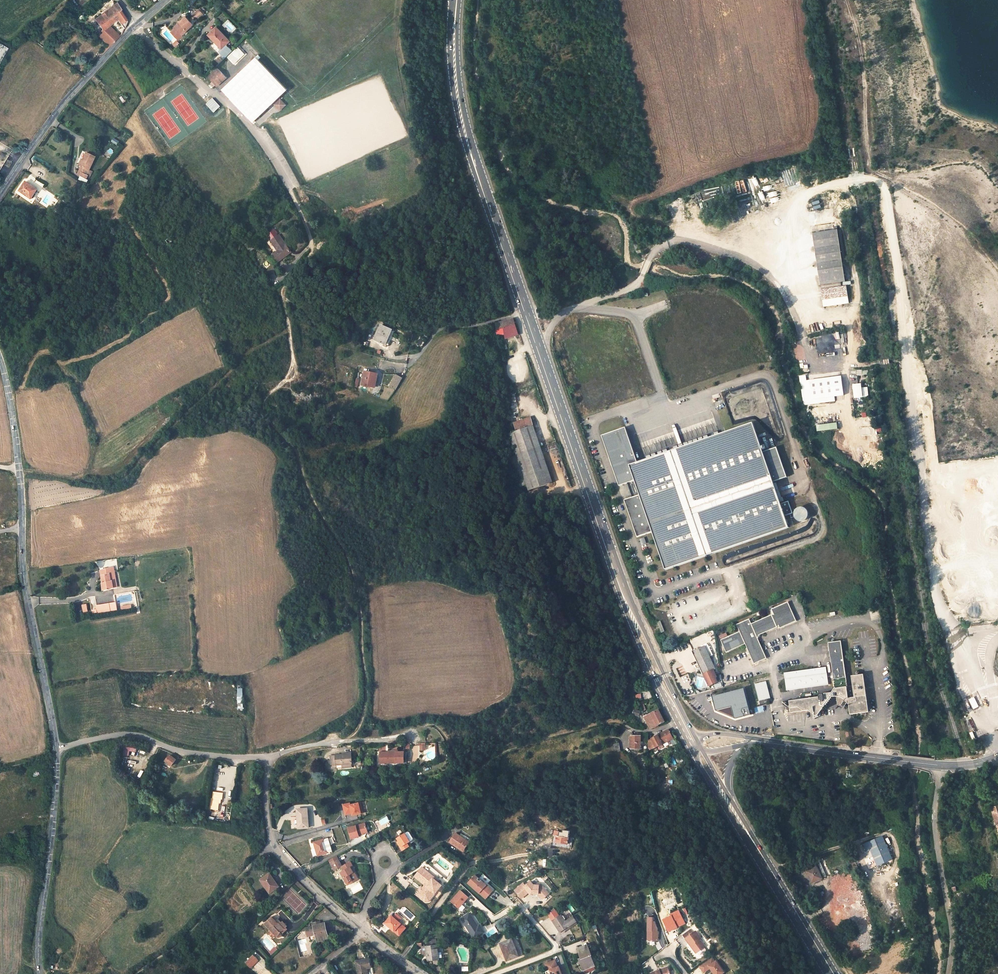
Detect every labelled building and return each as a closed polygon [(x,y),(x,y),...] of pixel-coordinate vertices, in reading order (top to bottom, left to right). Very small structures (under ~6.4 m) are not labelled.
[(121,10),(116,3),(94,20),(102,29),(102,30),(108,26),(117,19),(124,29),(127,22),(119,11),(121,10)] [(203,15),(199,10),(193,15),(194,16),(197,20),(198,20),(203,15)] [(197,20),(194,16),(189,21),(193,24),(197,20)] [(189,21),(185,17),(174,28),(175,29),(172,32),(171,32),(175,36),(178,33),(181,36),(193,25),(193,24),(189,21)] [(108,26),(102,30),(101,31),(103,34),(113,43),(119,37),(108,26)] [(217,27),(208,35),(215,42),(217,41),(223,48),(227,44),(230,41),(217,27)] [(103,34),(100,37),(110,47),(113,43),(103,34)] [(233,50),(227,44),(223,48),(222,49),(219,51),(225,58),(233,50)] [(238,47),(227,57),(234,64),(245,54),(238,47)] [(252,124),(289,91),(258,56),(221,89),(252,124)] [(218,69),(209,77),(213,81),(211,83),(214,86),(216,85),(220,81),(221,82),(226,78),(218,69)] [(119,98),(123,103),(129,99),(125,94),(119,98)] [(213,98),(206,104),(214,113),(220,107),(213,98)] [(280,99),(275,104),(280,110),(285,105),(280,99)] [(104,154),(109,159),(115,152),(110,148),(104,154)] [(86,152),(83,160),(80,166),(81,167),(77,174),(81,176),(86,179),(88,175),(90,176),(93,172),(90,170),(96,157),(86,152)] [(37,190),(26,182),(20,191),(31,199),(37,190)] [(820,285),(845,282),(838,230),(813,233),(820,285)] [(278,236),(271,240),(278,251),(279,253),(277,254),(276,252),(272,255),(277,262),(291,252),(283,241),(282,242),(278,236)] [(251,245),(246,248),(245,249),(248,253),(256,248),(253,243),(251,245)] [(820,289),(823,307),(849,303),(846,286),(820,289)] [(497,329),(496,329),(496,335),(504,334),(505,339),(512,337),(518,335),(513,319),(496,323),(497,329)] [(395,331),(381,325),(374,340),(388,346),(395,331)] [(376,374),(365,371),(362,385),(373,387),(376,374)] [(402,378),(396,374),(389,386),(396,389),(402,378)] [(808,374),(803,375),(806,404),(835,401),(834,395),(841,394),(839,376),(809,379),(808,374)] [(861,383),(852,384),(854,398),(862,397),(861,383)] [(718,410),(724,431),(733,428),(726,407),(718,410)] [(512,432),(509,433),(516,454),(540,446),(530,417),(511,423),(512,428),(515,427),(516,429),(516,430),(512,432)] [(762,452),(753,423),(637,462),(625,427),(601,435),(602,436),(604,435),(621,484),(618,484),(619,486),(626,483),(632,497),(624,500),(624,501),(626,500),(638,535),(636,536),(636,537),(652,532),(665,569),(788,527),(784,516),(792,513),(788,501),(780,504),(773,482),(786,477),(776,447),(762,452)] [(645,455),(678,445),(675,434),(663,438),(663,435),(641,442),(645,455)] [(602,436),(618,484),(621,484),(604,435),(602,436)] [(540,446),(516,454),(527,484),(529,490),(552,482),(540,446)] [(516,454),(509,456),(520,487),(527,484),(516,454)] [(624,501),(636,536),(638,535),(626,500),(624,501)] [(807,504),(795,510),(800,522),(812,516),(807,504)] [(100,571),(102,575),(103,590),(113,587),(112,581),(111,581),(110,574),(115,573),(114,567),(100,571)] [(736,624),(739,631),(720,640),(726,652),(745,644),(753,663),(766,658),(757,638),(758,635),(777,627),(778,629),(796,621),(788,602),(771,609),(773,613),(771,614),(751,623),(749,619),(736,624)] [(110,603),(96,605),(97,613),(111,612),(110,603)] [(834,688),(831,692),(824,693),(824,695),(822,695),(821,694),(819,695),(818,697),(789,701),(790,705),(790,708),(790,709),(786,710),(786,712),(791,712),(808,710),(816,716),(825,705),(826,705),(826,703),(828,703),(827,702),(829,702),(829,700),(830,700),(830,698),(831,698),(831,697),(836,697),(838,705),(841,705),(844,707),(847,703),(849,704),(850,714),(868,712),(863,674),(853,676),(851,678),(852,685),(846,686),(840,643),(839,643),(833,644),(829,645),(833,675),(827,676),(826,673),(785,679),(787,690),(828,684),(827,681),(834,680),(835,688),(834,688)] [(706,645),(693,651),(709,686),(717,682),(715,678),(717,677),(714,669),(715,669),(706,649),(708,648),(706,645)] [(765,681),(755,684),(759,701),(770,698),(765,681)] [(716,710),(732,707),(735,718),(753,714),(747,688),(713,695),(716,710)] [(970,699),(974,709),(980,707),(976,696),(970,699)] [(698,697),(692,704),(699,709),(705,702),(698,697)] [(637,708),(634,707),(632,714),(639,717),(641,711),(637,710),(637,708)] [(659,710),(645,717),(651,729),(666,722),(659,710)] [(673,739),(668,730),(651,738),(656,747),(673,739)] [(640,735),(629,735),(629,748),(640,749),(640,735)] [(651,738),(648,740),(648,750),(656,747),(651,738)] [(619,743),(611,744),(612,751),(620,750),(619,743)] [(388,754),(380,755),(380,763),(403,763),(403,752),(388,752),(388,754)] [(352,754),(331,755),(331,765),(337,765),(337,769),(343,768),(343,764),(352,764),(352,754)] [(176,760),(170,755),(166,761),(172,765),(176,760)] [(219,766),(218,773),(226,774),(227,767),(219,766)] [(231,796),(231,789),(215,788),(215,800),(224,800),(224,796),(231,796)] [(352,814),(353,816),(364,813),(361,802),(356,803),(356,801),(343,804),(345,815),(352,814)] [(308,809),(298,809),(299,828),(309,828),(308,809)] [(348,829),(351,840),(360,838),(359,836),(368,833),(365,824),(348,829)] [(411,830),(397,838),(399,841),(400,843),(398,844),(403,851),(410,847),(409,845),(417,840),(411,830)] [(563,832),(557,832),(556,842),(568,844),(568,840),(572,841),(572,836),(569,835),(570,832),(564,831),(563,832)] [(456,834),(450,842),(463,851),(471,840),(466,837),(464,839),(463,838),(462,838),(461,837),(460,836),(456,834)] [(886,835),(863,844),(866,852),(870,850),(877,866),(892,859),(885,842),(888,841),(886,835)] [(329,839),(314,843),(316,849),(318,856),(331,852),(331,854),(333,853),(329,839)] [(335,862),(331,864),(335,870),(339,868),(343,866),(339,860),(335,862)] [(814,868),(806,871),(809,877),(810,876),(813,882),(826,876),(819,860),(812,863),(814,868)] [(345,871),(342,873),(347,884),(353,881),(354,882),(359,879),(355,873),(354,873),(351,868),(354,866),(351,862),(342,867),(345,871)] [(431,881),(434,877),(422,867),(415,877),(425,885),(422,888),(420,891),(419,893),(421,895),(420,897),(425,902),(428,902),(441,886),(438,883),(434,883),(431,881)] [(270,874),(261,881),(270,893),(279,887),(270,874)] [(487,900),(496,890),(481,877),(480,879),(476,876),(469,884),(487,900)] [(542,898),(549,893),(540,883),(539,885),(533,884),(530,881),(525,885),(523,883),(515,890),(521,898),(528,892),(531,894),(532,893),(538,893),(542,898)] [(889,882),(890,892),(899,890),(897,881),(889,882)] [(281,889),(279,887),(270,893),(272,896),(281,889)] [(460,910),(470,898),(462,891),(452,903),(460,910)] [(570,903),(567,906),(572,912),(575,910),(570,903)] [(663,920),(669,931),(677,927),(677,926),(679,925),(679,926),(685,923),(679,911),(671,914),(671,916),(663,920)] [(392,916),(385,924),(399,936),(405,928),(398,922),(401,918),(396,914),(393,918),(392,916)] [(470,914),(460,919),(472,937),(474,939),(484,933),(480,925),(478,927),(475,923),(474,923),(473,921),(474,921),(470,914)] [(554,920),(553,921),(560,932),(569,927),(566,922),(565,922),(561,915),(554,920)] [(272,917),(265,924),(271,931),(276,936),(278,938),(279,938),(281,938),(282,937),(282,935),(282,934),(281,933),(285,929),(280,924),(279,924),(278,923),(272,917)] [(566,922),(569,927),(571,925),(576,922),(573,917),(566,922)] [(653,918),(648,918),(648,941),(658,941),(658,931),(658,929),(655,922),(653,922),(653,918)] [(314,926),(310,927),(312,936),(316,935),(318,942),(329,939),(325,923),(321,924),(314,926)] [(683,933),(686,937),(693,932),(690,928),(683,933)] [(693,932),(686,937),(692,945),(693,945),(694,946),(693,947),(696,951),(705,945),(700,938),(701,937),(696,930),(693,932)] [(512,939),(500,944),(507,961),(517,957),(515,952),(516,951),(512,939)] [(427,947),(423,947),(423,954),(427,954),(428,961),(433,960),(439,960),(438,945),(437,943),(426,944),(427,947)] [(588,945),(578,949),(581,959),(580,960),(583,970),(584,970),(594,966),(590,956),(592,955),(591,954),(588,945)] [(254,954),(247,962),(251,967),(259,960),(254,954)] [(699,965),(704,972),(710,968),(715,973),(722,973),(724,972),(716,960),(715,961),(712,956),(699,965)] [(356,962),(359,973),(368,973),(367,969),(371,968),(369,959),(356,962)] [(555,960),(545,964),(547,971),(550,970),(551,973),(561,973),(558,966),(557,967),(555,960)]
